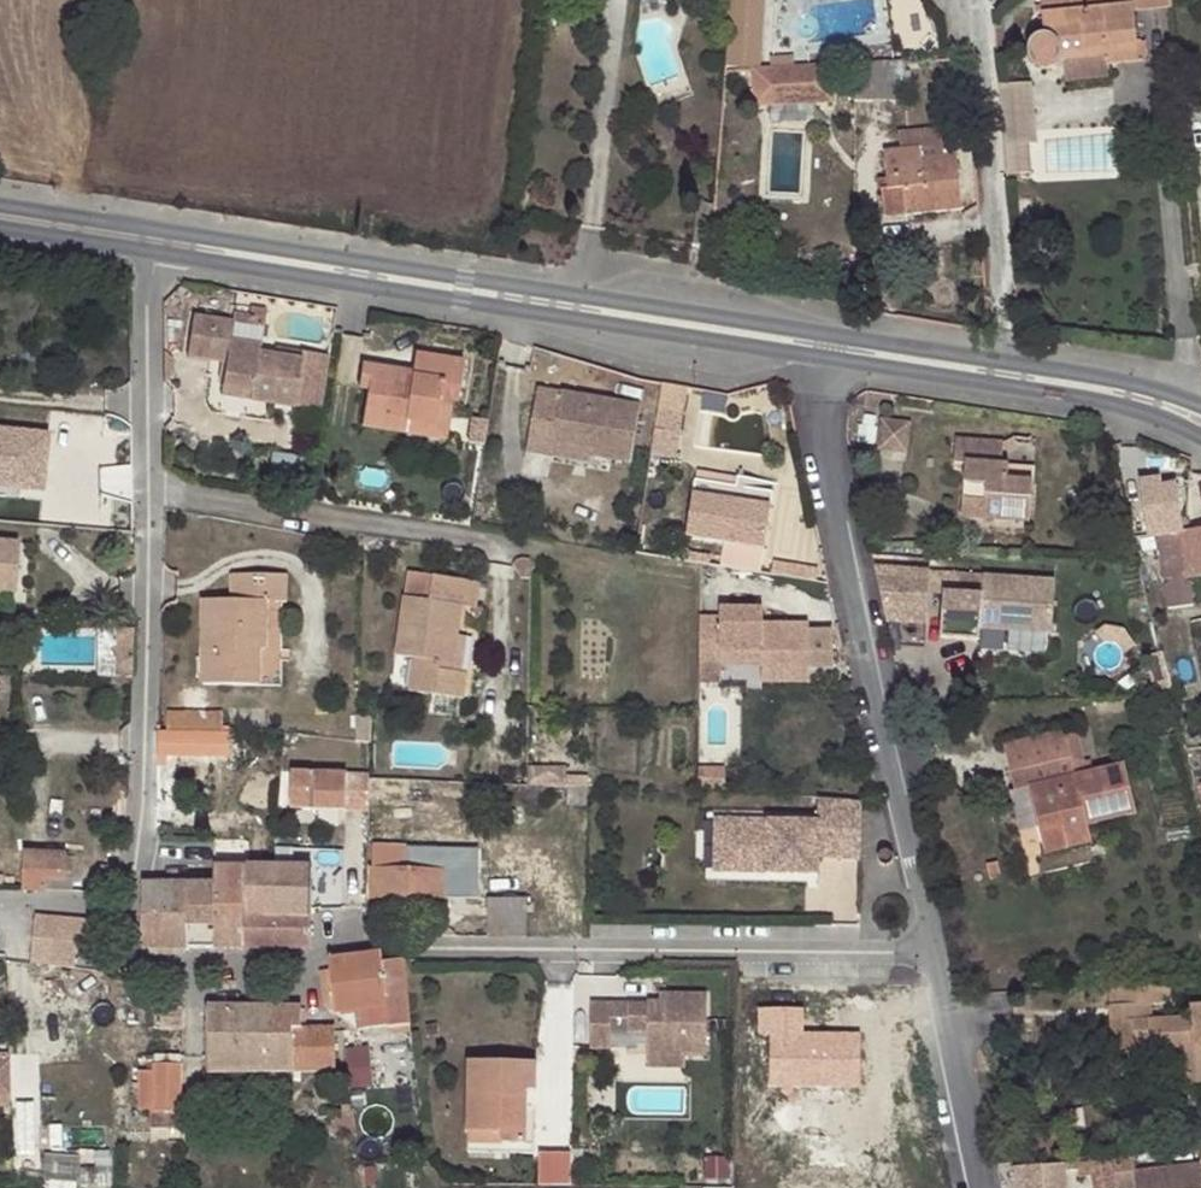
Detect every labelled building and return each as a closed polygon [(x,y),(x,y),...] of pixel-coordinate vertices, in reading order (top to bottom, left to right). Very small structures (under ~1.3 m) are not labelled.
[(1131,5),(1042,13),(1045,37),(1041,37),(1037,36),(1033,40),(1031,43),(1030,47),(1029,51),(1030,54),(1031,59),(1034,64),(1037,66),(1040,67),(1044,67),(1049,67),(1052,64),(1057,59),(1106,55),(1107,64),(1137,61),(1131,5)] [(903,60),(852,63),(854,100),(906,98),(903,60)] [(831,64),(751,68),(753,104),(833,102),(831,64)] [(1030,80),(997,81),(1002,175),(1035,173),(1030,80)] [(952,126),(898,131),(900,150),(883,152),(887,189),(880,190),(883,215),(905,211),(905,214),(962,207),(952,126)] [(228,356),(225,379),(252,383),(250,393),(298,402),(305,354),(260,347),(261,338),(231,334),(235,314),(196,308),(189,349),(228,356)] [(367,387),(364,405),(433,416),(436,398),(450,399),(455,400),(461,362),(414,354),(411,374),(408,390),(391,387),(393,371),(361,366),(357,385),(367,387)] [(411,374),(393,371),(391,387),(408,390),(411,374)] [(252,383),(225,379),(223,389),(250,393),(252,383)] [(686,386),(662,383),(658,409),(683,412),(686,386)] [(537,392),(531,430),(534,431),(615,443),(635,446),(641,409),(537,392)] [(433,416),(447,418),(450,399),(436,398),(433,416)] [(433,416),(364,405),(360,425),(404,433),(406,420),(433,424),(433,416)] [(444,439),(447,418),(433,416),(433,424),(406,420),(404,433),(444,439)] [(908,424),(883,420),(878,449),(904,453),(908,424)] [(62,427),(0,422),(0,487),(57,491),(62,427)] [(534,431),(531,430),(527,455),(553,459),(556,437),(592,443),(590,457),(632,465),(635,446),(615,443),(534,431)] [(992,438),(944,431),(941,455),(954,457),(947,510),(1014,519),(1019,479),(992,475),(995,461),(989,460),(992,438)] [(556,437),(553,459),(588,465),(590,457),(592,443),(556,437)] [(1131,540),(1157,537),(1165,609),(1193,605),(1190,579),(1200,578),(1200,529),(1190,531),(1190,525),(1185,518),(1179,519),(1176,486),(1159,488),(1158,479),(1137,481),(1138,485),(1142,515),(1125,517),(1131,540)] [(772,493),(695,480),(686,536),(764,548),(772,493)] [(1138,485),(1118,486),(1125,517),(1142,515),(1138,485)] [(14,591),(17,542),(0,540),(0,590),(14,591)] [(784,576),(816,581),(818,570),(786,564),(784,576)] [(873,569),(882,610),(925,613),(927,572),(873,569)] [(255,646),(262,646),(263,601),(285,602),(286,575),(229,572),(229,600),(201,599),(199,684),(253,685),(255,646)] [(1053,581),(944,574),(940,638),(978,641),(979,628),(1049,633),(1053,581)] [(450,672),(455,636),(459,605),(474,608),(477,582),(431,576),(428,600),(402,596),(394,655),(413,659),(408,690),(461,699),(465,673),(460,674),(450,672)] [(723,617),(701,617),(701,665),(724,666),(724,651),(763,651),(763,667),(812,668),(836,668),(836,631),(812,630),(813,625),(765,625),(765,609),(722,608),(723,617)] [(1164,680),(1185,672),(1170,620),(1151,626),(1157,652),(1164,680)] [(130,661),(131,628),(114,627),(113,676),(118,676),(119,661),(130,661)] [(465,637),(455,636),(450,672),(460,674),(465,637)] [(261,684),(262,646),(255,646),(253,685),(261,684)] [(724,666),(763,667),(763,651),(724,651),(724,666)] [(1157,652),(1146,654),(1155,693),(1155,695),(1168,694),(1164,680),(1157,652)] [(130,677),(130,661),(119,661),(118,676),(130,677)] [(700,681),(724,681),(724,666),(701,665),(700,681)] [(812,686),(812,668),(763,667),(763,686),(812,686)] [(164,710),(164,732),(219,733),(220,727),(220,711),(164,710)] [(164,732),(156,731),(156,755),(228,756),(229,728),(220,727),(219,733),(164,732)] [(1074,729),(1064,731),(1069,759),(1008,773),(1013,792),(1027,788),(1027,786),(1074,776),(1071,763),(1080,760),(1074,729)] [(1069,759),(1064,731),(1002,746),(1008,773),(1069,759)] [(1088,758),(1080,760),(1071,763),(1074,776),(1091,772),(1088,758)] [(1027,786),(1027,788),(1042,854),(1089,842),(1086,824),(1135,814),(1122,764),(1091,772),(1074,776),(1027,786)] [(699,785),(726,787),(726,766),(699,765),(699,785)] [(289,807),(366,810),(366,778),(366,775),(290,772),(289,807)] [(529,785),(523,786),(517,785),(516,803),(529,804),(529,785)] [(566,804),(585,805),(585,788),(567,787),(566,804)] [(813,816),(708,815),(708,878),(807,878),(807,855),(857,856),(857,798),(813,797),(813,816)] [(515,812),(499,816),(501,825),(518,821),(515,812)] [(405,847),(372,845),(370,897),(445,899),(445,897),(477,899),(477,871),(456,871),(456,863),(443,863),(443,871),(404,870),(405,847)] [(890,852),(887,850),(885,850),(884,850),(881,850),(879,852),(877,854),(877,856),(876,858),(877,861),(880,863),(882,864),(884,865),(887,864),(889,863),(891,861),(892,859),(893,856),(891,853),(890,852)] [(22,853),(22,890),(71,892),(71,881),(64,881),(65,854),(22,853)] [(244,867),(214,866),(213,882),(212,948),(309,949),(309,933),(310,865),(245,864),(244,867)] [(100,894),(119,866),(98,865),(78,891),(100,894)] [(187,947),(188,882),(141,880),(140,947),(147,948),(150,954),(177,954),(182,947),(187,947)] [(212,948),(213,882),(188,882),(187,947),(212,948)] [(486,898),(485,935),(525,936),(526,898),(486,898)] [(91,933),(113,935),(114,921),(34,915),(30,963),(61,967),(63,941),(90,944),(91,933)] [(69,968),(88,970),(91,950),(70,948),(69,968)] [(381,963),(381,954),(327,960),(329,969),(318,970),(322,1006),(385,1001),(387,1025),(387,1029),(407,1025),(403,960),(381,963)] [(1106,988),(1108,1021),(1150,1020),(1149,1005),(1138,1005),(1137,986),(1106,988)] [(588,1004),(588,1048),(609,1048),(610,1020),(625,1020),(625,1033),(646,1032),(645,1056),(683,1056),(704,1056),(705,993),(657,993),(657,1001),(657,1010),(647,1010),(647,1004),(588,1004)] [(334,1013),(334,1015),(354,1028),(387,1025),(385,1001),(322,1006),(334,1013)] [(657,1010),(657,1001),(647,1001),(647,1004),(647,1010),(657,1010)] [(152,1072),(150,1128),(179,1128),(180,1007),(160,1007),(159,1029),(153,1029),(152,1072)] [(1109,1060),(1134,1060),(1133,1045),(1148,1044),(1148,1052),(1192,1050),(1192,1057),(1200,1056),(1200,1007),(1189,1007),(1191,1018),(1150,1020),(1108,1021),(1109,1060)] [(333,1069),(333,1030),(301,1029),(301,1009),(289,1009),(274,1008),(243,1008),(210,1008),(208,1071),(265,1072),(288,1072),(306,1071),(333,1069)] [(357,1047),(361,1085),(380,1083),(376,1045),(357,1047)] [(1148,1052),(1149,1059),(1192,1057),(1192,1050),(1148,1052)] [(21,1102),(16,1052),(0,1054),(0,1105),(21,1102)] [(683,1056),(645,1056),(645,1067),(683,1067),(683,1056)] [(1192,1057),(1193,1089),(1200,1089),(1200,1056),(1192,1057)] [(1192,1057),(1149,1059),(1149,1067),(1181,1064),(1181,1089),(1193,1089),(1192,1057)] [(1134,1060),(1109,1060),(1110,1068),(1134,1068),(1134,1060)] [(466,1061),(466,1133),(501,1133),(501,1145),(521,1145),(522,1154),(533,1154),(533,1141),(523,1141),(524,1090),(533,1090),(533,1061),(466,1061)] [(147,1128),(150,1128),(152,1072),(136,1071),(136,1110),(147,1109),(147,1128)] [(353,1135),(350,1105),(341,1105),(341,1111),(329,1111),(332,1137),(353,1135)] [(501,1133),(466,1133),(466,1153),(522,1154),(521,1145),(501,1145),(501,1133)] [(1112,1154),(1116,1187),(1200,1187),(1200,1167),(1200,1164),(1135,1171),(1133,1151),(1112,1154)] [(568,1185),(569,1152),(537,1152),(537,1185),(568,1185)] [(1112,1167),(1112,1159),(1076,1162),(1077,1178),(1112,1175),(1112,1167)] [(1012,1166),(1014,1187),(1065,1187),(1063,1163),(1040,1165),(1039,1164),(1012,1166)]
